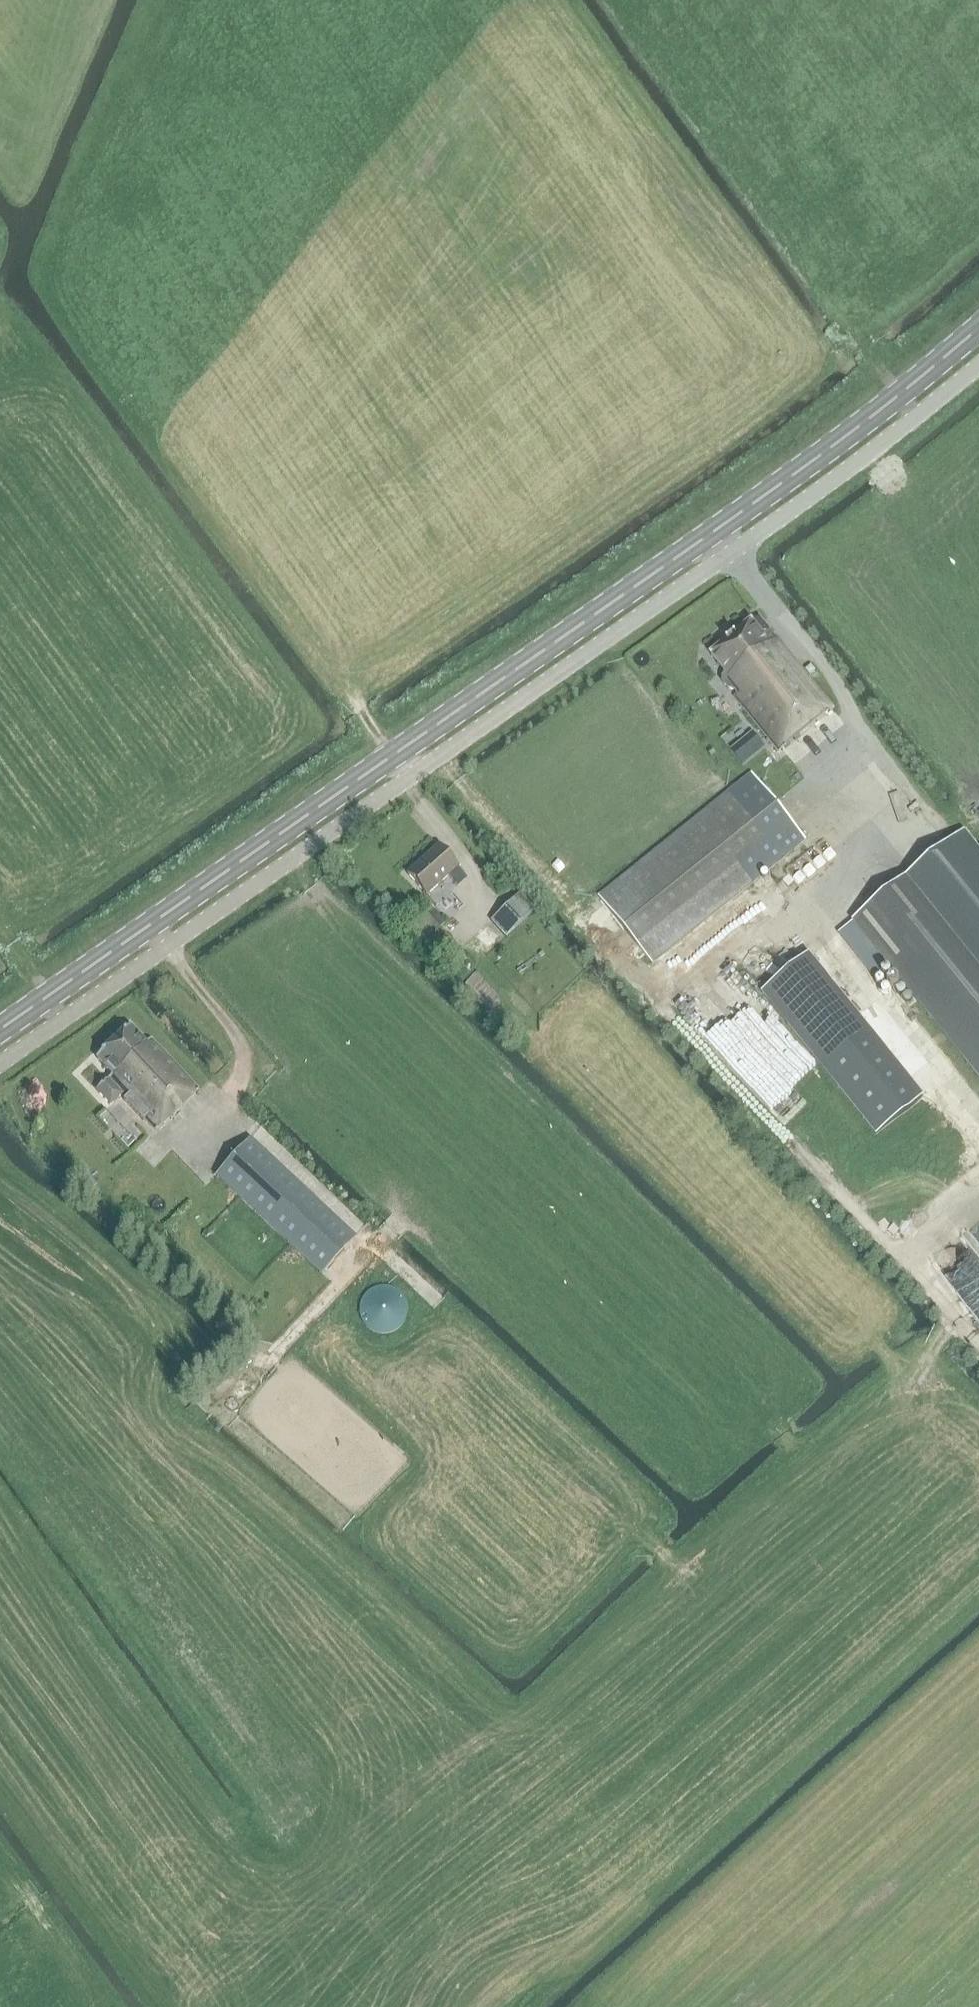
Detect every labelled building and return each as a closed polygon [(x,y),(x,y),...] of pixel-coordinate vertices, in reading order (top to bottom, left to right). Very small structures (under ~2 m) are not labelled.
[(779,752),(833,709),(769,631),(763,636),(751,622),(711,655),(726,674),(723,677),(722,682),(728,690),(729,690),(734,690),(737,695),(734,697),(779,752)] [(731,752),(742,766),(751,759),(740,746),(731,752)] [(741,782),(598,897),(652,963),(804,840),(777,807),(777,808),(755,781),(746,789),(741,782)] [(437,846),(406,874),(425,895),(447,876),(456,886),(465,878),(437,846)] [(898,885),(853,922),(978,1078),(978,985),(898,885)] [(499,911),(489,920),(504,937),(514,927),(499,911)] [(117,1114),(124,1106),(120,1102),(124,1099),(153,1130),(197,1090),(149,1039),(144,1044),(129,1027),(96,1058),(111,1075),(95,1090),(117,1114)] [(354,1239),(248,1139),(214,1176),(232,1193),(212,1215),(256,1256),(276,1235),(319,1275),(354,1239)] [(356,1305),(354,1313),(355,1321),(359,1329),(365,1334),(372,1338),(381,1338),(389,1336),(395,1331),(400,1324),(402,1316),(401,1307),(397,1300),(391,1294),(383,1291),(375,1290),(367,1293),(360,1298),(356,1305)]
